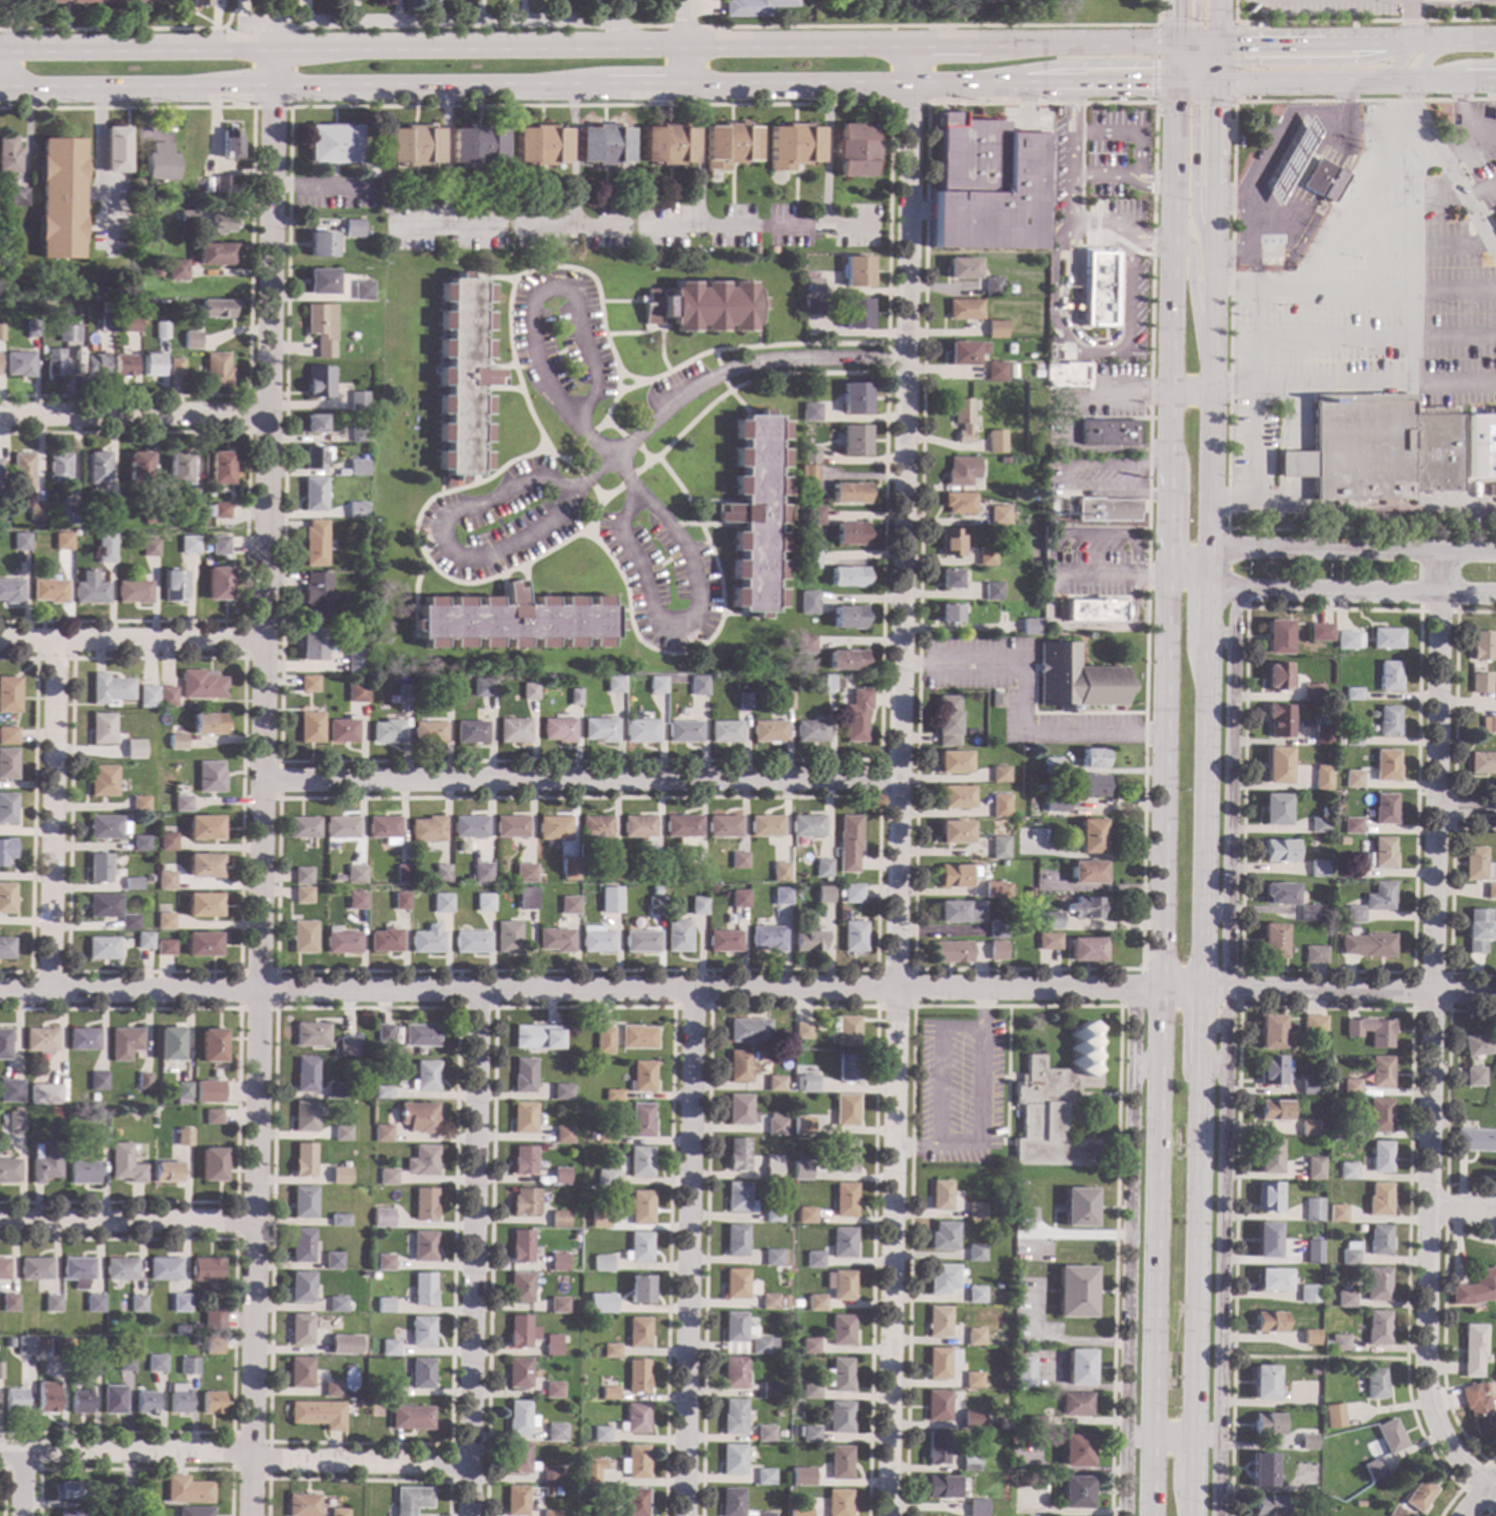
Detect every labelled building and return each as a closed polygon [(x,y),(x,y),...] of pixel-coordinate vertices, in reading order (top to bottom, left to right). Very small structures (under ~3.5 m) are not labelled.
[(190,11),(190,0),(210,0),(210,8),(196,8),(196,11),(190,11)] [(723,17),(723,0),(771,0),(771,16),(723,17)] [(959,119),(1002,120),(1002,131),(1047,131),(1046,249),(929,249),(930,191),(937,191),(938,113),(959,113),(959,119)] [(742,128),(758,128),(757,161),(742,161),(742,164),(728,164),(728,171),(705,171),(706,126),(721,126),(721,124),(742,124),(742,128)] [(806,128),(821,129),(821,163),(805,163),(805,165),(792,165),(792,172),(769,172),(769,127),(784,127),(784,124),(806,125),(806,128)] [(425,130),(440,129),(440,163),(424,163),(424,166),(405,167),(405,161),(389,162),(389,130),(404,130),(404,126),(425,125),(425,130)] [(615,129),(630,129),(630,163),(615,163),(615,166),(594,166),(594,162),(578,162),(578,128),(594,128),(594,125),(616,125),(615,129)] [(680,128),(695,128),(694,163),(679,163),(679,166),(658,166),(658,163),(643,162),(644,128),(658,128),(658,125),(680,125),(680,128)] [(873,141),(876,141),(876,160),(872,160),(872,177),(839,177),(839,161),(836,161),(836,140),(839,140),(839,125),(873,125),(873,141)] [(552,130),(568,130),(569,163),(551,163),(551,165),(531,166),(531,162),(516,162),(515,129),(532,129),(532,126),(552,126),(552,130)] [(360,163),(309,164),(308,127),(360,127),(360,163)] [(488,131),(504,131),(504,163),(488,163),(488,166),(467,167),(467,163),(453,164),(452,130),(468,130),(468,127),(488,127),(488,131)] [(127,173),(104,173),(104,128),(127,128),(127,173)] [(170,131),(143,130),(142,142),(170,143),(170,131)] [(237,159),(221,159),(221,131),(237,131),(237,159)] [(19,174),(0,174),(0,136),(16,136),(16,149),(19,149),(19,174)] [(80,259),(41,259),(41,139),(80,139),(80,259)] [(168,155),(173,155),(173,180),(145,180),(145,155),(150,155),(150,144),(168,144),(168,155)] [(1265,194),(1279,201),(1296,165),(1288,161),(1291,157),(1296,159),(1298,156),(1285,150),(1265,194)] [(1346,175),(1330,203),(1301,186),(1317,158),(1346,175)] [(231,194),(214,194),(214,176),(231,176),(231,194)] [(27,207),(9,207),(9,189),(25,189),(27,189),(27,207)] [(194,223),(181,223),(181,212),(194,212),(194,223)] [(232,217),(237,217),(237,228),(233,228),(233,232),(224,232),(224,236),(214,236),(214,232),(211,232),(211,215),(232,215),(232,217)] [(362,238),(345,238),(345,221),(361,221),(362,238)] [(334,257),(308,257),(308,233),(333,233),(334,257)] [(233,265),(198,265),(198,245),(233,245),(233,265)] [(776,255),(769,255),(770,247),(777,248),(776,255)] [(1116,269),(1117,269),(1116,299),(1117,299),(1116,329),(1080,328),(1082,248),(1117,249),(1116,269)] [(870,288),(844,288),(844,257),(870,257),(870,288)] [(978,279),(947,279),(947,258),(978,258),(978,279)] [(187,280),(169,280),(169,261),(187,261),(187,280)] [(161,267),(161,277),(153,276),(153,267),(161,267)] [(335,295),(307,295),(307,269),(335,269),(335,295)] [(466,280),(481,280),(481,285),(489,285),(488,303),(480,303),(480,313),(488,313),(488,331),(480,331),(479,341),(488,341),(488,359),(480,359),(480,367),(480,369),(502,370),(502,375),(504,375),(504,387),(479,386),(479,390),(479,397),(487,398),(487,414),(478,414),(478,425),(487,425),(486,442),(478,442),(478,453),(487,453),(486,471),(478,471),(478,475),(463,475),(463,481),(444,481),(445,478),(446,470),(437,470),(437,452),(446,452),(446,442),(436,442),(437,424),(447,424),(447,414),(437,414),(438,397),(446,397),(447,386),(438,386),(438,368),(447,368),(448,358),(438,358),(438,340),(447,340),(448,330),(438,330),(439,312),(448,313),(448,302),(439,302),(439,284),(448,284),(448,280),(456,280),(456,274),(466,274),(466,276),(466,280)] [(1002,296),(984,296),(984,278),(1002,278),(1002,296)] [(821,296),(805,296),(805,279),(822,279),(821,296)] [(371,300),(353,300),(353,282),(371,282),(371,300)] [(751,288),(755,288),(755,298),(761,298),(761,311),(758,311),(755,311),(755,326),(751,326),(751,332),(729,332),(729,327),(722,327),(722,332),(702,332),(702,326),(695,326),(695,332),(674,332),(673,325),(643,325),(642,304),(638,304),(638,301),(638,297),(645,297),(645,290),(659,290),(659,296),(670,296),(670,289),(674,289),(674,283),(695,283),(695,289),(701,289),(701,283),(723,283),(723,288),(729,288),(729,283),(751,283),(751,288)] [(870,329),(843,329),(843,299),(870,300),(870,329)] [(823,316),(804,316),(804,300),(823,300),(823,316)] [(982,321),(948,321),(948,300),(982,300),(982,321)] [(236,309),(231,309),(231,318),(201,318),(201,301),(236,301),(236,309)] [(324,341),(332,341),(332,358),(317,358),(316,334),(307,334),(307,306),(324,306),(324,341)] [(111,315),(102,315),(102,307),(111,307),(111,315)] [(111,332),(100,332),(100,316),(111,316),(111,332)] [(138,333),(125,333),(125,316),(138,316),(138,333)] [(36,338),(25,338),(25,321),(36,321),(36,338)] [(1006,339),(987,339),(987,321),(1006,321),(1006,339)] [(167,339),(156,339),(156,323),(167,323),(167,339)] [(77,343),(59,343),(59,327),(77,327),(77,343)] [(199,350),(184,350),(184,332),(199,332),(199,350)] [(987,355),(976,355),(976,366),(948,366),(948,342),(987,342),(987,355)] [(64,356),(61,356),(61,359),(64,359),(64,368),(62,368),(62,376),(46,376),(46,356),(48,356),(47,350),(64,350),(64,356)] [(105,377),(87,377),(86,356),(102,356),(102,353),(105,353),(105,377)] [(33,378),(17,378),(17,376),(5,376),(5,354),(33,354),(33,378)] [(228,369),(231,369),(231,387),(206,387),(206,354),(228,354),(228,369)] [(133,356),(134,377),(115,377),(115,356),(133,356)] [(161,377),(143,377),(143,356),(161,356),(161,377)] [(182,376),(169,376),(169,359),(181,359),(182,376)] [(1005,382),(986,382),(986,363),(1005,363),(1005,382)] [(1090,391),(1085,391),(1085,389),(1048,389),(1048,382),(1045,382),(1045,365),(1064,365),(1064,363),(1090,363),(1090,391)] [(329,397),(306,397),(306,368),(329,367),(329,397)] [(869,414),(841,415),(841,383),(869,383),(869,414)] [(366,411),(350,411),(350,393),(366,392),(366,411)] [(1411,409),(1452,409),(1452,416),(1459,415),(1460,492),(1411,493),(1411,499),(1312,501),(1311,478),(1277,479),(1277,452),(1311,452),(1310,396),(1411,395),(1411,409)] [(971,431),(973,431),(973,443),(956,443),(956,431),(960,431),(960,424),(953,424),(953,399),(971,399),(971,431)] [(820,421),(801,421),(801,404),(820,404),(820,421)] [(767,416),(776,416),(775,421),(784,422),(783,440),(775,440),(775,450),(783,450),(783,468),(774,468),(774,478),(783,478),(782,496),(774,496),(774,506),(782,506),(782,524),(774,524),(774,533),(782,534),(782,552),(773,552),(773,562),(782,562),(781,580),(772,580),(772,589),(781,590),(781,608),(772,608),(772,613),(764,613),(764,619),(752,619),(752,618),(746,618),(746,616),(746,613),(739,613),(739,607),(730,607),(730,589),(739,589),(739,579),(730,579),(731,561),(740,561),(740,551),(731,551),(731,533),(739,533),(739,526),(739,523),(717,523),(717,513),(715,513),(716,504),(740,505),(740,503),(740,495),(732,495),(732,477),(741,477),(741,467),(732,467),(732,449),(742,449),(742,439),(733,439),(733,421),(742,421),(742,416),(748,416),(756,416),(756,410),(768,410),(767,416)] [(1467,415),(1495,415),(1495,478),(1467,478),(1467,415)] [(323,433),(305,433),(305,416),(323,416),(323,433)] [(1138,445),(1082,445),(1082,420),(1138,420),(1138,445)] [(867,455),(841,456),(841,426),(867,426),(867,455)] [(366,442),(350,442),(350,428),(366,428),(366,442)] [(987,452),(1004,453),(1004,432),(987,431),(987,452)] [(330,461),(323,461),(323,470),(305,470),(305,448),(329,447),(330,461)] [(230,485),(211,485),(210,452),(230,452),(230,485)] [(106,485),(86,485),(86,453),(105,453),(106,485)] [(149,485),(129,485),(129,453),(149,453),(149,485)] [(189,485),(170,485),(170,453),(189,453),(189,485)] [(32,494),(20,494),(20,483),(12,483),(12,455),(31,454),(32,494)] [(68,482),(48,483),(48,455),(68,455),(68,482)] [(971,460),(979,460),(979,478),(971,478),(971,487),(946,487),(946,470),(949,470),(949,458),(971,458),(971,460)] [(366,476),(348,476),(348,461),(366,461),(366,476)] [(817,466),(817,490),(799,490),(799,466),(817,466)] [(324,511),(304,512),(304,479),(324,479),(324,511)] [(867,504),(847,504),(847,502),(831,502),(831,484),(867,484),(867,504)] [(1485,485),(1495,485),(1495,497),(1485,497),(1485,485)] [(976,514),(947,514),(947,507),(943,507),(943,493),(976,493),(976,514)] [(1140,500),(1140,512),(1137,512),(1137,521),(1077,520),(1077,499),(1140,500)] [(230,519),(221,519),(221,522),(213,522),(213,504),(230,503),(230,519)] [(364,518),(348,518),(348,503),(364,503),(364,518)] [(43,521),(29,521),(29,504),(43,504),(43,521)] [(79,507),(79,527),(57,526),(58,506),(79,507)] [(823,526),(805,526),(805,507),(823,507),(823,526)] [(1008,526),(990,526),(990,507),(1008,507),(1008,526)] [(160,524),(145,524),(144,509),(159,509),(160,524)] [(325,566),(304,566),(304,529),(307,528),(307,521),(325,520),(325,566)] [(866,547),(852,547),(852,546),(834,546),(834,523),(866,523),(866,547)] [(962,557),(941,557),(941,529),(962,529),(962,557)] [(70,550),(54,550),(54,533),(70,533),(70,550)] [(28,551),(13,551),(13,534),(28,534),(28,551)] [(114,551),(99,551),(99,534),(114,534),(114,551)] [(198,554),(180,554),(180,537),(198,537),(198,554)] [(229,538),(229,555),(212,555),(212,537),(229,538)] [(157,557),(141,557),(141,540),(157,540),(157,557)] [(995,567),(978,567),(978,548),(995,548),(995,567)] [(867,589),(852,589),(852,587),(828,587),(828,568),(867,567),(867,589)] [(230,601),(207,601),(207,568),(230,568),(230,601)] [(960,589),(940,589),(940,570),(960,570),(960,589)] [(96,583),(107,583),(107,604),(74,604),(74,583),(81,583),(81,571),(96,571),(96,583)] [(183,601),(163,601),(163,572),(183,572),(183,601)] [(329,617),(308,617),(307,604),(304,604),(303,585),(306,585),(306,574),(329,574),(329,617)] [(3,601),(0,601),(0,581),(22,580),(22,604),(3,604),(3,601)] [(65,604),(48,604),(48,601),(32,601),(32,580),(65,580),(65,604)] [(523,606),(525,606),(533,606),(532,597),(551,597),(551,606),(560,606),(560,597),(579,597),(578,606),(589,606),(589,597),(606,597),(606,606),(612,606),(612,620),(618,621),(618,631),(612,631),(612,639),(607,639),(607,648),(589,648),(589,639),(579,639),(579,648),(560,648),(561,639),(551,639),(551,648),(533,648),(533,639),(523,639),(523,648),(505,648),(505,639),(495,639),(495,648),(478,648),(478,640),(467,640),(467,648),(450,649),(450,639),(439,639),(440,648),(422,648),(422,640),(416,639),(416,631),(410,631),(411,615),(413,615),(416,615),(416,606),(421,606),(421,598),(439,598),(439,607),(449,606),(449,598),(467,598),(467,606),(477,606),(477,598),(495,598),(495,606),(502,606),(505,606),(505,583),(510,583),(510,581),(522,581),(523,606)] [(151,604),(134,604),(134,603),(117,603),(117,582),(150,582),(151,604)] [(1001,601),(984,601),(984,583),(1001,583),(1001,601)] [(817,614),(799,614),(799,592),(817,592),(817,614)] [(1124,624),(1064,623),(1065,600),(1124,600),(1124,615),(1124,624)] [(959,624),(955,624),(955,626),(949,626),(949,624),(939,624),(939,604),(959,605),(959,624)] [(864,630),(832,629),(832,607),(864,607),(864,630)] [(1040,635),(1022,635),(1022,619),(1040,619),(1040,635)] [(1290,621),(1289,656),(1265,655),(1265,621),(1290,621)] [(1333,624),(1332,642),(1308,641),(1308,624),(1333,624)] [(323,661),(300,662),(300,628),(323,628),(323,661)] [(1402,630),(1401,650),(1371,649),(1371,629),(1402,630)] [(1355,632),(1355,634),(1361,634),(1361,648),(1355,648),(1355,650),(1335,650),(1336,632),(1355,632)] [(1491,662),(1469,661),(1470,646),(1471,646),(1471,632),(1491,632),(1491,662)] [(814,654),(797,654),(797,637),(814,637),(814,654)] [(1079,666),(1126,667),(1126,679),(1129,679),(1129,694),(1126,694),(1126,707),(1078,706),(1078,711),(1077,715),(1072,715),(1066,715),(1066,713),(1057,713),(1057,711),(1057,707),(1038,707),(1039,674),(1037,674),(1037,668),(1038,642),(1079,643),(1079,666)] [(363,673),(346,674),(346,650),(363,650),(363,673)] [(866,672),(851,672),(851,671),(827,671),(827,651),(865,651),(866,672)] [(1398,662),(1397,677),(1400,677),(1399,692),(1377,692),(1378,661),(1398,662)] [(1286,663),(1286,666),(1289,666),(1288,676),(1290,676),(1289,688),(1287,688),(1287,692),(1265,691),(1266,663),(1286,663)] [(204,673),(215,673),(215,678),(226,678),(225,699),(181,698),(182,671),(204,672),(204,673)] [(106,678),(132,679),(132,701),(107,700),(107,705),(91,704),(91,674),(106,674),(106,678)] [(1489,694),(1469,694),(1470,674),(1490,675),(1489,694)] [(622,693),(605,693),(605,676),(622,676),(622,693)] [(706,696),(690,696),(690,676),(706,676),(706,696)] [(834,693),(823,693),(823,676),(834,676),(834,693)] [(317,692),(300,692),(300,677),(317,677),(317,692)] [(664,694),(648,694),(648,677),(664,677),(664,694)] [(18,713),(0,713),(0,678),(18,678),(18,713)] [(494,697),(472,697),(472,679),(494,679),(494,697)] [(366,704),(347,704),(347,683),(367,684),(366,704)] [(536,701),(521,701),(521,684),(536,684),(536,701)] [(1322,685),(1322,702),(1303,701),(1304,684),(1322,685)] [(410,702),(397,703),(397,686),(410,686),(410,702)] [(156,708),(139,708),(140,687),(156,687),(156,708)] [(175,707),(159,707),(159,688),(176,688),(175,707)] [(1361,689),(1361,702),(1343,701),(1344,688),(1361,689)] [(580,706),(569,706),(569,689),(580,689),(580,706)] [(871,711),(866,711),(866,742),(845,742),(845,725),(842,725),(842,705),(851,705),(851,690),(871,690),(871,711)] [(750,710),(738,710),(738,693),(750,693),(750,710)] [(792,710),(780,710),(780,693),(792,693),(792,710)] [(1003,709),(992,709),(992,694),(1003,694),(1003,709)] [(957,748),(937,748),(937,735),(935,735),(935,712),(936,712),(936,696),(957,696),(957,748)] [(1290,706),(1289,739),(1268,738),(1269,719),(1265,719),(1265,705),(1290,706)] [(1398,707),(1397,737),(1377,736),(1378,706),(1398,707)] [(322,743),(300,743),(299,713),(321,713),(322,743)] [(113,744),(91,744),(91,714),(114,715),(113,744)] [(224,735),(194,735),(194,715),(224,715),(224,735)] [(1487,717),(1495,717),(1495,734),(1480,733),(1480,718),(1487,718),(1487,717)] [(616,743),(598,743),(598,741),(583,741),(583,719),(616,719),(616,743)] [(356,743),(329,743),(329,721),(355,720),(356,743)] [(402,743),(371,744),(371,723),(383,723),(383,720),(402,720),(402,743)] [(528,743),(498,743),(498,720),(528,720),(528,743)] [(574,743),(556,743),(556,740),(542,740),(542,720),(573,720),(574,743)] [(657,742),(624,742),(624,721),(657,721),(657,742)] [(701,743),(668,743),(668,721),(701,721),(701,743)] [(741,742),(709,743),(709,721),(741,721),(741,742)] [(786,742),(782,742),(782,745),(768,745),(768,742),(752,742),(752,722),(786,721),(786,742)] [(829,742),(795,742),(795,721),(829,721),(829,742)] [(444,743),(413,743),(413,723),(444,722),(444,743)] [(486,743),(455,743),(455,722),(485,722),(486,743)] [(1330,726),(1330,746),(1312,746),(1313,726),(1330,726)] [(16,745),(0,745),(0,728),(16,728),(16,745)] [(1359,735),(1359,747),(1342,746),(1343,734),(1359,735)] [(186,751),(170,750),(171,736),(186,736),(186,751)] [(142,755),(126,755),(126,743),(142,744),(142,755)] [(1289,748),(1288,785),(1264,785),(1265,747),(1289,748)] [(1107,769),(1082,769),(1082,749),(1107,749),(1107,769)] [(15,780),(0,780),(0,750),(15,750),(15,780)] [(1397,751),(1397,782),(1372,781),(1373,750),(1397,751)] [(968,774),(937,774),(937,752),(968,752),(968,774)] [(1468,753),(1495,753),(1495,775),(1467,774),(1468,753)] [(1060,774),(1042,774),(1042,758),(1059,758),(1060,774)] [(223,773),(225,773),(225,792),(198,792),(198,763),(223,763),(223,773)] [(1330,766),(1330,791),(1313,791),(1314,766),(1330,766)] [(116,796),(90,796),(90,777),(91,777),(92,767),(116,767),(116,796)] [(1009,783),(991,783),(991,767),(1009,767),(1009,783)] [(1362,771),(1361,789),(1343,788),(1344,771),(1362,771)] [(1104,798),(1074,798),(1074,775),(1104,775),(1104,798)] [(970,809),(938,809),(938,787),(970,787),(970,809)] [(14,824),(0,824),(0,794),(14,794),(14,824)] [(1287,795),(1286,827),(1261,826),(1262,794),(1287,795)] [(1395,795),(1394,825),(1372,825),(1373,808),(1374,808),(1374,794),(1395,795)] [(1009,819),(991,819),(991,795),(1009,795),(1009,819)] [(1070,814),(1044,813),(1044,795),(1070,795),(1070,814)] [(148,812),(131,812),(132,797),(148,798),(148,812)] [(191,812),(175,811),(175,797),(191,797),(191,812)] [(120,822),(131,822),(131,835),(120,835),(120,840),(89,840),(89,816),(121,817),(120,822)] [(700,837),(665,837),(665,817),(700,816),(700,837)] [(740,837),(708,838),(708,817),(740,816),(740,837)] [(782,837),(750,838),(750,816),(782,816),(782,837)] [(825,837),(792,838),(792,817),(825,816),(825,837)] [(860,851),(858,851),(858,874),(839,874),(839,831),(840,831),(840,816),(860,816),(860,851)] [(221,840),(187,839),(188,817),(221,817),(221,840)] [(444,842),(411,842),(411,821),(427,820),(427,818),(444,817),(444,842)] [(527,838),(496,838),(496,817),(527,817),(527,838)] [(570,840),(556,840),(556,848),(545,848),(545,840),(539,841),(538,818),(569,817),(570,840)] [(611,838),(606,838),(606,846),(592,846),(592,838),(581,838),(581,818),(611,817),(611,838)] [(655,838),(623,838),(623,817),(655,817),(655,838)] [(319,838),(289,838),(289,818),(319,818),(319,838)] [(358,838),(326,838),(326,818),(357,818),(358,838)] [(400,838),(398,838),(398,844),(384,844),(384,838),(369,838),(369,818),(399,818),(400,838)] [(486,837),(453,837),(453,818),(486,818),(486,837)] [(1327,818),(1326,833),(1310,833),(1310,818),(1327,818)] [(1360,819),(1360,835),(1342,835),(1342,818),(1360,819)] [(1102,854),(1078,854),(1078,820),(1102,820),(1102,854)] [(970,844),(937,844),(937,821),(970,821),(970,844)] [(175,851),(159,851),(159,834),(176,834),(175,851)] [(148,852),(131,851),(132,836),(148,837),(148,852)] [(1008,861),(990,861),(990,838),(1008,838),(1008,861)] [(1346,839),(1346,847),(1336,847),(1337,838),(1346,839)] [(1392,839),(1392,853),(1394,853),(1394,868),(1371,867),(1372,838),(1392,839)] [(6,867),(0,867),(0,840),(13,840),(14,859),(6,859),(6,867)] [(1295,842),(1294,862),(1263,861),(1263,841),(1295,842)] [(1484,849),(1483,881),(1462,880),(1463,848),(1484,849)] [(747,870),(730,870),(730,853),(747,853),(747,870)] [(1371,868),(1364,868),(1364,865),(1363,865),(1362,854),(1370,853),(1371,868)] [(110,883),(89,882),(89,855),(110,855),(110,883)] [(219,878),(187,878),(187,855),(220,855),(219,878)] [(577,859),(577,881),(562,881),(562,859),(577,859)] [(832,878),(815,879),(815,860),(832,860),(832,878)] [(1326,861),(1326,878),(1310,877),(1310,861),(1326,861)] [(1104,885),(1070,885),(1070,862),(1104,862),(1104,885)] [(491,864),(491,883),(472,882),(472,863),(491,864)] [(789,882),(772,882),(772,863),(789,863),(789,882)] [(450,883),(434,883),(434,866),(449,865),(450,883)] [(535,882),(516,883),(516,865),(535,865),(535,882)] [(1364,866),(1363,879),(1346,879),(1346,877),(1339,877),(1340,870),(1345,870),(1346,865),(1364,866)] [(408,883),(396,883),(396,866),(407,866),(408,883)] [(968,888),(938,888),(938,866),(968,866),(968,888)] [(365,884),(347,884),(347,867),(365,867),(365,884)] [(312,884),(295,885),(294,869),(311,868),(312,884)] [(174,890),(158,890),(158,872),(174,873),(174,890)] [(141,891),(124,891),(124,879),(141,879),(141,891)] [(1394,883),(1393,911),(1365,910),(1364,923),(1337,922),(1337,915),(1346,915),(1346,906),(1363,907),(1363,895),(1372,895),(1372,882),(1394,883)] [(1001,884),(1010,884),(1010,897),(1000,897),(1000,899),(984,899),(984,883),(1001,883),(1001,884)] [(13,913),(0,913),(0,884),(12,884),(13,913)] [(1294,885),(1294,905),(1261,904),(1262,884),(1294,885)] [(1485,884),(1495,884),(1495,901),(1485,901),(1485,884)] [(862,902),(843,902),(843,885),(862,885),(862,902)] [(832,904),(816,904),(816,886),(832,886),(832,904)] [(660,887),(660,895),(651,895),(651,887),(660,887)] [(312,903),(295,904),(295,888),(311,888),(312,903)] [(535,910),(518,910),(517,888),(535,888),(535,910)] [(620,914),(599,914),(599,888),(620,888),(620,914)] [(790,905),(773,906),(773,889),(790,889),(790,905)] [(748,908),(731,908),(731,891),(748,891),(748,908)] [(364,910),(348,910),(348,893),(364,893),(364,910)] [(407,910),(394,910),(393,893),(407,893),(407,910)] [(219,917),(186,917),(186,894),(220,895),(219,917)] [(450,913),(432,913),(432,895),(450,895),(450,913)] [(492,914),(474,914),(474,895),(492,895),(492,914)] [(119,917),(88,917),(88,896),(119,896),(119,917)] [(578,915),(560,915),(560,897),(578,897),(578,915)] [(663,915),(647,915),(647,898),(663,898),(663,915)] [(706,916),(690,916),(690,898),(706,898),(706,916)] [(1103,911),(1101,911),(1101,919),(1075,919),(1075,913),(1065,913),(1065,904),(1074,904),(1074,898),(1103,898),(1103,911)] [(984,923),(937,923),(937,902),(984,902),(984,923)] [(1315,922),(1298,921),(1298,905),(1316,906),(1315,922)] [(1488,941),(1484,941),(1484,954),(1466,954),(1467,909),(1489,910),(1488,941)] [(1061,929),(1043,929),(1043,913),(1061,913),(1061,929)] [(173,929),(157,929),(157,914),(173,915),(173,929)] [(138,930),(121,930),(121,916),(138,916),(138,930)] [(1007,940),(988,940),(988,921),(1007,921),(1007,940)] [(315,953),(293,954),(292,922),(315,922),(315,953)] [(689,952),(666,953),(666,922),(689,922),(689,952)] [(866,952),(842,952),(842,922),(865,922),(866,952)] [(519,953),(496,953),(496,923),(519,923),(519,953)] [(1284,925),(1283,960),(1260,959),(1261,924),(1284,925)] [(436,932),(442,932),(443,953),(411,953),(410,932),(426,932),(426,925),(436,925),(436,932)] [(603,932),(613,932),(613,953),(581,953),(581,926),(603,926),(603,932)] [(784,952),(768,952),(768,950),(751,950),(751,927),(784,927),(784,952)] [(337,933),(359,933),(359,954),(327,954),(326,928),(337,928),(337,933)] [(400,953),(369,953),(369,933),(381,932),(381,930),(400,930),(400,953)] [(572,953),(555,953),(555,950),(538,950),(538,930),(572,930),(572,953)] [(740,953),(707,953),(707,931),(740,931),(740,953)] [(824,952),(794,952),(794,931),(824,931),(824,952)] [(659,953),(624,953),(624,932),(658,932),(659,953)] [(152,950),(137,950),(137,933),(152,933),(152,950)] [(488,953),(455,953),(455,933),(487,933),(488,953)] [(1060,939),(1103,939),(1103,962),(1069,962),(1069,947),(1060,947),(1060,951),(1037,951),(1037,933),(1060,933),(1060,939)] [(219,956),(186,956),(186,934),(219,934),(219,956)] [(1395,935),(1394,959),(1363,958),(1363,955),(1340,955),(1341,936),(1363,937),(1363,934),(1395,935)] [(13,960),(0,960),(0,938),(12,938),(13,960)] [(117,960),(87,959),(88,938),(118,939),(117,960)] [(174,956),(156,956),(157,941),(175,941),(174,956)] [(971,963),(933,963),(933,942),(971,942),(971,963)] [(1006,961),(988,961),(988,942),(1006,942),(1006,961)] [(1326,947),(1326,964),(1303,963),(1303,946),(1326,947)] [(1282,1050),(1258,1050),(1259,1016),(1283,1016),(1282,1050)] [(1325,1035),(1303,1035),(1303,1016),(1325,1017),(1325,1035)] [(858,1047),(838,1046),(838,1032),(832,1032),(832,1018),(837,1018),(837,1017),(859,1017),(858,1047)] [(1373,1021),(1389,1021),(1389,1020),(1393,1020),(1392,1049),(1370,1049),(1370,1032),(1360,1032),(1360,1038),(1344,1038),(1345,1019),(1348,1019),(1348,1020),(1357,1020),(1357,1019),(1373,1019),(1373,1021)] [(769,1043),(729,1042),(730,1020),(770,1020),(769,1043)] [(811,1040),(795,1040),(795,1023),(811,1023),(811,1040)] [(1098,1032),(1098,1036),(1092,1043),(1100,1047),(1092,1057),(1102,1062),(1102,1067),(1095,1071),(1100,1071),(1099,1088),(1074,1088),(1071,1088),(1071,1105),(1064,1105),(1063,1140),(1073,1140),(1099,1140),(1098,1167),(1014,1165),(1014,1146),(1014,1138),(1021,1139),(1021,1105),(1015,1105),(1015,1083),(1025,1083),(1026,1055),(1043,1056),(1043,1069),(1073,1070),(1069,1064),(1069,1061),(1077,1057),(1069,1050),(1069,1048),(1077,1043),(1070,1037),(1070,1034),(1088,1024),(1098,1032)] [(327,1047),(295,1046),(295,1025),(328,1025),(327,1047)] [(391,1043),(376,1043),(376,1025),(389,1025),(391,1025),(391,1043)] [(438,1047),(404,1046),(405,1026),(438,1026),(438,1047)] [(561,1051),(543,1051),(543,1054),(526,1054),(526,1049),(513,1049),(513,1026),(561,1027),(561,1051)] [(640,1028),(656,1028),(656,1050),(621,1050),(621,1026),(640,1026),(640,1028)] [(612,1054),(596,1054),(596,1028),(610,1028),(612,1028),(612,1054)] [(10,1060),(0,1060),(0,1029),(10,1029),(10,1060)] [(99,1051),(69,1051),(69,1029),(99,1029),(99,1051)] [(142,1050),(112,1051),(111,1029),(141,1029),(142,1050)] [(181,1061),(159,1061),(159,1029),(181,1029),(181,1061)] [(57,1050),(26,1051),(26,1030),(57,1030),(57,1050)] [(223,1062),(201,1062),(201,1031),(223,1030),(223,1062)] [(1493,1054),(1480,1056),(1481,1059),(1474,1060),(1473,1057),(1465,1058),(1462,1038),(1489,1033),(1493,1054)] [(356,1057),(338,1056),(339,1039),(356,1040),(356,1057)] [(752,1066),(757,1066),(757,1075),(751,1075),(751,1083),(728,1083),(729,1051),(752,1052),(752,1066)] [(1283,1074),(1283,1087),(1258,1086),(1259,1055),(1283,1056),(1283,1074)] [(858,1083),(838,1082),(838,1056),(858,1056),(858,1083)] [(1392,1089),(1370,1089),(1370,1058),(1392,1058),(1392,1089)] [(315,1092),(295,1092),(295,1075),(297,1075),(297,1059),(316,1059),(315,1092)] [(535,1093),(513,1093),(514,1059),(535,1060),(535,1093)] [(437,1091),(410,1091),(410,1081),(415,1081),(416,1062),(438,1062),(437,1091)] [(654,1092),(633,1092),(633,1091),(629,1091),(629,1081),(633,1081),(633,1063),(654,1063),(654,1092)] [(1484,1087),(1466,1087),(1465,1068),(1484,1068),(1484,1087)] [(107,1090),(91,1090),(91,1074),(107,1074),(107,1090)] [(150,1090),(138,1090),(138,1074),(150,1074),(150,1090)] [(784,1092),(767,1092),(768,1076),(784,1077),(784,1092)] [(817,1093),(800,1092),(801,1076),(817,1076),(817,1093)] [(24,1080),(23,1103),(0,1103),(0,1079),(24,1080)] [(1360,1096),(1341,1096),(1342,1079),(1360,1080),(1360,1096)] [(65,1103),(60,1103),(60,1106),(29,1105),(29,1084),(59,1085),(59,1080),(66,1080),(65,1103)] [(1317,1095),(1301,1095),(1302,1080),(1318,1080),(1317,1095)] [(224,1101),(197,1102),(196,1081),(224,1081),(224,1101)] [(191,1099),(176,1099),(176,1083),(191,1083),(191,1099)] [(343,1099),(327,1098),(327,1084),(344,1084),(343,1099)] [(572,1101),(553,1101),(553,1085),(572,1085),(572,1101)] [(391,1099),(375,1099),(375,1087),(391,1087),(391,1099)] [(622,1101),(605,1101),(605,1090),(622,1090),(622,1101)] [(751,1113),(756,1113),(756,1124),(751,1123),(751,1125),(728,1125),(729,1095),(752,1096),(751,1113)] [(858,1127),(835,1126),(836,1095),(858,1096),(858,1127)] [(1392,1134),(1367,1133),(1368,1099),(1392,1099),(1392,1134)] [(1289,1121),(1258,1121),(1258,1101),(1289,1101),(1289,1121)] [(317,1132),(294,1132),(295,1102),(317,1103),(317,1132)] [(535,1134),(513,1134),(513,1103),(535,1103),(535,1134)] [(436,1105),(436,1114),(437,1114),(437,1134),(407,1132),(407,1125),(398,1125),(398,1104),(436,1105)] [(653,1119),(654,1119),(654,1138),(632,1138),(632,1104),(653,1104),(653,1119)] [(221,1125),(206,1125),(206,1110),(221,1110),(221,1125)] [(23,1131),(8,1132),(8,1113),(23,1113),(23,1131)] [(783,1120),(785,1120),(784,1136),(766,1136),(766,1119),(768,1119),(769,1115),(783,1115),(783,1120)] [(813,1135),(794,1134),(794,1117),(813,1118),(813,1135)] [(1318,1137),(1301,1137),(1301,1120),(1319,1121),(1318,1137)] [(1352,1139),(1331,1138),(1331,1124),(1352,1124),(1352,1139)] [(391,1143),(374,1142),(374,1126),(391,1126),(391,1143)] [(572,1144),(555,1144),(555,1126),(572,1127),(572,1144)] [(350,1142),(334,1141),(334,1127),(350,1127),(350,1142)] [(108,1145),(96,1145),(96,1128),(108,1128),(108,1145)] [(1455,1129),(1495,1132),(1495,1153),(1454,1151),(1455,1129)] [(191,1146),(177,1146),(177,1130),(191,1130),(191,1146)] [(615,1144),(599,1144),(599,1132),(615,1132),(615,1144)] [(749,1172),(728,1171),(730,1138),(749,1139),(749,1172)] [(1279,1175),(1257,1174),(1257,1139),(1279,1139),(1279,1175)] [(856,1174),(834,1174),(835,1141),(857,1141),(856,1174)] [(1391,1174),(1370,1173),(1371,1141),(1392,1142),(1391,1174)] [(60,1179),(44,1179),(44,1184),(32,1184),(32,1159),(34,1159),(34,1145),(40,1145),(40,1143),(60,1143),(60,1179)] [(132,1165),(145,1165),(145,1184),(128,1184),(128,1179),(112,1179),(112,1144),(132,1144),(132,1165)] [(314,1177),(294,1177),(294,1160),(295,1160),(295,1144),(315,1145),(314,1177)] [(436,1177),(413,1176),(414,1173),(405,1173),(406,1160),(414,1160),(414,1146),(437,1147),(436,1177)] [(535,1175),(516,1175),(516,1176),(513,1176),(513,1158),(514,1158),(514,1147),(535,1147),(535,1175)] [(653,1177),(630,1177),(631,1148),(653,1148),(653,1177)] [(224,1181),(201,1181),(201,1149),(224,1149),(224,1181)] [(781,1180),(764,1180),(765,1156),(781,1156),(781,1180)] [(1323,1181),(1306,1180),(1307,1157),(1324,1158),(1323,1181)] [(5,1184),(0,1184),(0,1161),(20,1160),(20,1182),(5,1182),(5,1184)] [(810,1181),(793,1181),(793,1161),(811,1162),(810,1181)] [(98,1168),(101,1168),(101,1171),(101,1176),(98,1176),(98,1184),(70,1184),(70,1163),(98,1163),(98,1168)] [(1356,1181),(1339,1181),(1339,1163),(1356,1164),(1356,1181)] [(180,1183),(154,1183),(154,1164),(180,1164),(180,1183)] [(568,1185),(553,1185),(553,1168),(568,1168),(568,1185)] [(349,1185),(331,1185),(331,1169),(350,1169),(349,1185)] [(396,1185),(379,1185),(380,1170),(396,1170),(396,1185)] [(615,1187),(598,1187),(598,1171),(615,1171),(615,1187)] [(951,1192),(958,1192),(958,1204),(951,1204),(951,1211),(931,1211),(932,1181),(951,1182),(951,1192)] [(1280,1213),(1256,1213),(1256,1182),(1280,1182),(1280,1213)] [(749,1202),(756,1202),(755,1211),(749,1211),(749,1213),(727,1212),(728,1183),(750,1183),(749,1202)] [(856,1217),(835,1217),(835,1183),(857,1184),(856,1217)] [(1390,1216),(1368,1217),(1368,1197),(1371,1197),(1371,1184),(1391,1184),(1390,1216)] [(315,1218),(293,1218),(293,1187),(316,1188),(315,1218)] [(435,1221),(414,1221),(415,1189),(435,1190),(435,1221)] [(538,1216),(517,1216),(517,1217),(512,1217),(512,1197),(514,1197),(515,1189),(538,1189),(538,1216)] [(1094,1227),(1064,1227),(1065,1189),(1095,1190),(1094,1227)] [(653,1225),(632,1225),(632,1205),(624,1205),(624,1194),(632,1194),(632,1192),(653,1192),(653,1225)] [(1322,1222),(1305,1222),(1305,1199),(1323,1200),(1322,1222)] [(985,1221),(967,1220),(968,1203),(985,1203),(985,1221)] [(1347,1223),(1329,1222),(1329,1204),(1348,1205),(1347,1223)] [(815,1224),(798,1224),(798,1208),(815,1209),(815,1224)] [(393,1228),(373,1227),(373,1210),(389,1210),(393,1210),(393,1228)] [(567,1228),(550,1228),(550,1211),(556,1211),(567,1211),(567,1228)] [(782,1224),(765,1223),(765,1211),(782,1211),(782,1224)] [(348,1227),(331,1227),(331,1216),(349,1216),(348,1227)] [(613,1228),(597,1228),(597,1218),(613,1218),(613,1228)] [(956,1251),(930,1251),(930,1233),(934,1234),(934,1223),(957,1223),(956,1251)] [(1278,1259),(1255,1259),(1256,1223),(1278,1224),(1278,1259)] [(747,1256),(726,1256),(726,1225),(748,1226),(747,1256)] [(1390,1256),(1369,1256),(1370,1226),(1390,1226),(1390,1256)] [(855,1258),(832,1258),(833,1228),(855,1229),(855,1258)] [(313,1263),(292,1262),(292,1245),(294,1245),(294,1229),(314,1230),(313,1263)] [(531,1264),(510,1263),(510,1246),(512,1246),(512,1230),(531,1230),(531,1264)] [(435,1262),(413,1262),(413,1233),(436,1233),(435,1262)] [(651,1263),(630,1263),(630,1233),(652,1233),(651,1263)] [(1321,1265),(1305,1264),(1306,1240),(1321,1240),(1321,1265)] [(1358,1265),(1341,1265),(1342,1249),(1345,1249),(1345,1242),(1358,1243),(1358,1265)] [(984,1262),(967,1262),(967,1245),(984,1245),(984,1262)] [(782,1267),(765,1266),(765,1249),(783,1250),(782,1267)] [(823,1269),(806,1268),(806,1252),(823,1253),(823,1269)] [(340,1270),(326,1270),(326,1253),(340,1254),(340,1270)] [(567,1272),(550,1272),(551,1254),(567,1254),(567,1272)] [(393,1271),(377,1271),(377,1256),(394,1256),(393,1271)] [(94,1281),(87,1281),(87,1291),(74,1291),(74,1281),(63,1281),(63,1259),(93,1258),(94,1281)] [(9,1280),(0,1280),(0,1259),(8,1259),(9,1280)] [(51,1280),(21,1280),(20,1259),(51,1259),(51,1280)] [(137,1280),(106,1281),(106,1259),(137,1259),(137,1280)] [(180,1280),(150,1280),(149,1259),(179,1259),(180,1280)] [(222,1281),(192,1281),(192,1259),(221,1259),(222,1281)] [(611,1271),(596,1271),(596,1259),(611,1259),(611,1271)] [(957,1290),(949,1290),(949,1295),(929,1295),(930,1265),(958,1265),(957,1290)] [(1093,1318),(1057,1317),(1058,1267),(1094,1267),(1093,1318)] [(1389,1302),(1366,1302),(1366,1267),(1390,1268),(1389,1302)] [(1495,1267),(1495,1271),(1495,1299),(1469,1306),(1451,1306),(1451,1286),(1465,1286),(1475,1284),(1473,1272),(1495,1267)] [(748,1300),(725,1299),(726,1269),(749,1270),(748,1300)] [(1289,1292),(1258,1291),(1258,1285),(1254,1285),(1255,1269),(1289,1270),(1289,1292)] [(853,1301),(833,1301),(833,1271),(835,1271),(854,1272),(853,1301)] [(313,1303),(291,1302),(292,1273),(312,1273),(314,1273),(313,1303)] [(433,1306),(414,1305),(414,1274),(434,1274),(433,1306)] [(532,1304),(510,1303),(510,1274),(532,1274),(532,1304)] [(651,1305),(631,1305),(631,1298),(622,1298),(622,1290),(631,1290),(631,1275),(651,1276),(651,1305)] [(1318,1303),(1299,1303),(1299,1285),(1319,1285),(1318,1303)] [(984,1304),(967,1304),(967,1286),(984,1287),(984,1304)] [(1354,1307),(1337,1307),(1337,1292),(1342,1292),(1342,1286),(1354,1287),(1354,1307)] [(189,1305),(173,1305),(173,1288),(189,1288),(189,1305)] [(18,1312),(3,1312),(3,1295),(17,1295),(18,1312)] [(103,1312),(87,1313),(87,1295),(103,1295),(103,1312)] [(778,1311),(761,1310),(762,1295),(778,1295),(778,1311)] [(61,1313),(46,1313),(45,1296),(61,1296),(61,1313)] [(145,1313),(131,1313),(131,1296),(145,1296),(145,1313)] [(826,1297),(825,1312),(808,1311),(808,1296),(826,1297)] [(345,1312),(328,1312),(328,1298),(345,1298),(345,1312)] [(567,1314),(549,1314),(549,1298),(567,1298),(567,1314)] [(392,1299),(392,1314),(377,1313),(378,1299),(392,1299)] [(613,1314),(596,1314),(596,1299),(613,1299),(613,1314)] [(801,1300),(801,1308),(792,1308),(792,1300),(801,1300)] [(950,1338),(928,1337),(928,1307),(951,1308),(950,1338)] [(224,1330),(205,1330),(204,1308),(223,1308),(224,1330)] [(1389,1345),(1365,1345),(1366,1329),(1367,1329),(1367,1311),(1390,1311),(1389,1345)] [(746,1343),(725,1342),(725,1312),(747,1313),(746,1343)] [(1285,1333),(1254,1333),(1255,1312),(1285,1312),(1285,1333)] [(311,1345),(291,1344),(292,1315),(312,1316),(311,1345)] [(853,1346),(830,1345),(831,1316),(854,1316),(853,1346)] [(529,1327),(539,1328),(539,1341),(529,1341),(529,1349),(509,1349),(510,1317),(529,1317),(529,1327)] [(433,1347),(411,1347),(411,1318),(433,1318),(433,1347)] [(650,1348),(629,1348),(629,1318),(650,1318),(650,1348)] [(1485,1357),(1482,1357),(1482,1378),(1463,1378),(1464,1324),(1486,1324),(1485,1357)] [(186,1325),(186,1334),(175,1334),(175,1325),(186,1325)] [(199,1333),(191,1333),(192,1325),(199,1325),(199,1333)] [(984,1346),(966,1346),(967,1328),(984,1329),(984,1346)] [(1319,1346),(1303,1345),(1303,1330),(1319,1331),(1319,1346)] [(561,1357),(545,1356),(545,1335),(561,1335),(561,1357)] [(1349,1352),(1329,1352),(1330,1335),(1349,1335),(1349,1352)] [(222,1355),(206,1355),(206,1337),(221,1336),(222,1355)] [(358,1355),(330,1354),(330,1336),(358,1337),(358,1355)] [(35,1355),(17,1355),(17,1338),(34,1338),(35,1355)] [(67,1357),(50,1357),(49,1339),(67,1339),(67,1357)] [(770,1354),(753,1354),(753,1339),(770,1339),(770,1354)] [(818,1355),(801,1355),(801,1339),(818,1339),(818,1355)] [(100,1356),(89,1356),(89,1340),(99,1340),(100,1356)] [(398,1356),(381,1356),(381,1341),(398,1341),(398,1356)] [(620,1358),(603,1358),(603,1345),(620,1345),(620,1358)] [(959,1350),(959,1369),(948,1369),(948,1380),(927,1380),(928,1349),(959,1350)] [(1092,1386),(1067,1385),(1067,1350),(1093,1351),(1092,1386)] [(133,1371),(118,1371),(118,1355),(133,1355),(133,1371)] [(165,1372),(148,1373),(148,1356),(165,1356),(165,1372)] [(747,1390),(724,1389),(724,1357),(747,1358),(747,1390)] [(1033,1388),(1017,1388),(1017,1357),(1034,1358),(1033,1388)] [(197,1375),(181,1375),(180,1359),(197,1359),(197,1375)] [(312,1388),(290,1388),(290,1359),(312,1359),(312,1388)] [(432,1389),(411,1389),(412,1359),(432,1360),(432,1389)] [(530,1388),(508,1389),(508,1359),(531,1359),(530,1388)] [(851,1374),(852,1374),(852,1393),(831,1393),(831,1359),(851,1359),(851,1374)] [(649,1393),(628,1393),(628,1361),(648,1361),(649,1393)] [(1276,1401),(1252,1401),(1253,1366),(1277,1366),(1276,1401)] [(1388,1398),(1367,1401),(1363,1371),(1383,1368),(1388,1398)] [(981,1389),(964,1389),(965,1373),(981,1373),(981,1389)] [(820,1400),(801,1399),(802,1381),(820,1382),(820,1400)] [(778,1399),(762,1399),(762,1382),(778,1383),(778,1399)] [(57,1413),(39,1413),(38,1383),(57,1383),(57,1413)] [(341,1399),(324,1398),(324,1383),(341,1383),(341,1399)] [(562,1399),(545,1399),(545,1383),(562,1383),(562,1399)] [(1487,1395),(1495,1427),(1495,1431),(1476,1437),(1468,1409),(1465,1410),(1459,1389),(1478,1383),(1481,1396),(1487,1395)] [(1489,1393),(1481,1395),(1479,1386),(1486,1384),(1489,1393)] [(185,1390),(188,1390),(189,1414),(170,1414),(170,1385),(185,1385),(185,1390)] [(125,1415),(103,1415),(103,1387),(124,1386),(125,1415)] [(91,1414),(72,1414),(71,1393),(86,1393),(86,1388),(90,1388),(91,1414)] [(617,1401),(602,1401),(602,1388),(617,1388),(617,1401)] [(24,1412),(6,1412),(6,1391),(24,1390),(24,1412)] [(949,1422),(926,1421),(926,1391),(950,1392),(949,1422)] [(156,1414),(137,1414),(137,1393),(155,1392),(156,1414)] [(222,1414),(203,1415),(203,1392),(221,1392),(222,1414)] [(1092,1417),(1062,1416),(1062,1393),(1092,1393),(1092,1417)] [(745,1436),(722,1435),(723,1415),(724,1415),(725,1400),(746,1400),(745,1436)] [(529,1417),(535,1417),(535,1427),(529,1427),(529,1435),(507,1435),(507,1421),(509,1421),(509,1402),(529,1402),(529,1417)] [(851,1434),(828,1434),(829,1402),(852,1403),(851,1434)] [(343,1432),(325,1432),(325,1424),(290,1424),(290,1403),(344,1404),(343,1432)] [(649,1434),(626,1434),(626,1432),(618,1432),(619,1423),(626,1424),(626,1404),(649,1404),(649,1434)] [(1344,1426),(1326,1429),(1322,1407),(1341,1405),(1344,1426)] [(432,1430),(391,1430),(392,1407),(432,1408),(432,1430)] [(982,1430),(962,1429),(962,1411),(982,1411),(982,1430)] [(1281,1437),(1253,1437),(1254,1414),(1281,1414),(1281,1437)] [(1407,1447),(1387,1456),(1374,1427),(1393,1418),(1407,1447)] [(1008,1431),(997,1431),(997,1419),(1008,1419),(1008,1431)] [(566,1425),(566,1443),(546,1442),(547,1425),(566,1425)] [(773,1444),(756,1443),(756,1426),(774,1427),(773,1444)] [(818,1443),(801,1443),(802,1427),(819,1428),(818,1443)] [(609,1442),(593,1442),(593,1428),(609,1428),(609,1442)] [(948,1441),(957,1441),(957,1456),(947,1456),(947,1465),(926,1464),(926,1447),(927,1448),(928,1432),(948,1433),(948,1441)] [(1316,1451),(1300,1450),(1300,1435),(1317,1435),(1316,1451)] [(1091,1467),(1062,1467),(1063,1436),(1065,1436),(1091,1436),(1091,1467)] [(530,1463),(538,1463),(538,1471),(530,1471),(530,1474),(507,1474),(507,1444),(530,1444),(530,1463)] [(745,1475),(722,1475),(723,1445),(746,1446),(745,1475)] [(647,1463),(648,1463),(648,1480),(627,1480),(627,1477),(621,1477),(621,1460),(627,1460),(627,1446),(647,1446),(647,1463)] [(850,1481),(829,1480),(830,1447),(851,1447),(850,1481)] [(1275,1488),(1251,1487),(1252,1453),(1275,1453),(1275,1488)] [(978,1472),(961,1472),(961,1457),(978,1458),(978,1472)] [(1385,1475),(1369,1483),(1361,1465),(1378,1458),(1385,1475)] [(813,1485),(812,1467),(790,1467),(791,1485),(813,1485)] [(559,1486),(542,1486),(543,1468),(559,1468),(559,1486)] [(599,1486),(582,1486),(582,1468),(599,1468),(599,1486)] [(774,1486),(756,1486),(756,1470),(774,1470),(774,1486)] [(569,1484),(561,1484),(561,1475),(569,1475),(569,1484)] [(821,1486),(805,1485),(805,1475),(821,1475),(821,1486)] [(188,1482),(213,1483),(213,1504),(166,1503),(167,1476),(188,1476),(188,1482)] [(956,1499),(924,1498),(925,1477),(956,1478),(956,1499)] [(1090,1509),(1062,1509),(1062,1477),(1091,1478),(1090,1509)] [(1437,1489),(1420,1515),(1403,1503),(1420,1478),(1437,1489)] [(1025,1479),(1024,1488),(1017,1487),(1017,1479),(1025,1479)] [(83,1488),(87,1488),(87,1496),(83,1496),(83,1500),(53,1499),(53,1484),(58,1484),(59,1482),(83,1483),(83,1488)] [(528,1488),(528,1515),(506,1515),(507,1487),(528,1488)] [(743,1489),(743,1515),(721,1515),(722,1488),(743,1489)] [(414,1508),(414,1515),(391,1515),(391,1504),(396,1504),(397,1489),(431,1490),(431,1508),(414,1508)] [(647,1489),(647,1515),(624,1515),(625,1489),(647,1489)] [(850,1490),(850,1515),(827,1515),(827,1490),(850,1490)] [(135,1511),(117,1510),(117,1493),(122,1493),(136,1493),(135,1511)] [(319,1496),(318,1515),(287,1515),(288,1495),(319,1496)] [(1284,1497),(1284,1515),(1251,1515),(1251,1496),(1284,1497)] [(986,1500),(986,1515),(968,1515),(968,1499),(986,1500)] [(96,1510),(81,1509),(81,1501),(96,1502),(96,1510)] [(1401,1509),(1412,1515),(1386,1515),(1393,1506),(1400,1510),(1401,1509)] [(212,1508),(212,1515),(178,1515),(178,1507),(212,1508)]
